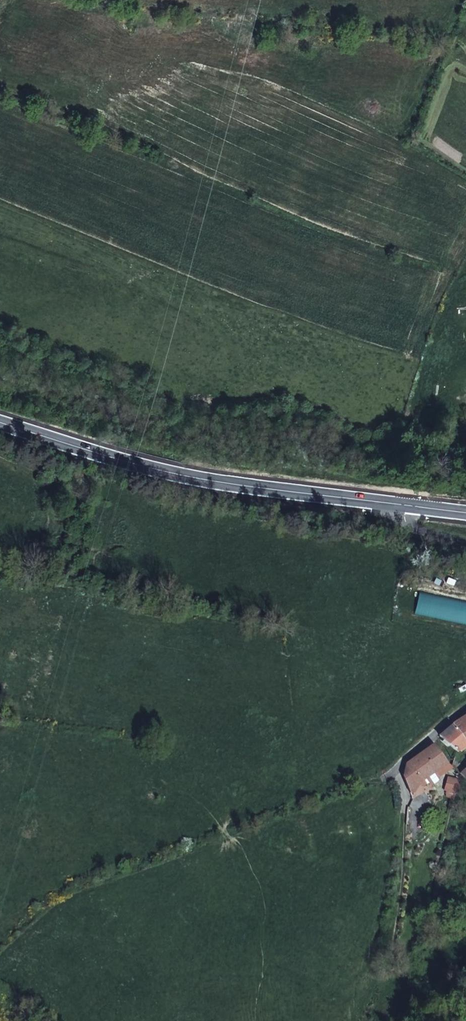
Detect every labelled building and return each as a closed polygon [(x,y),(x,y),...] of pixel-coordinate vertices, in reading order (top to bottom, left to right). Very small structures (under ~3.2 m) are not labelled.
[(447,755),(459,754),(465,748),(465,714),(450,727),(434,740),(440,747),(447,755)] [(435,775),(443,769),(442,768),(425,747),(398,767),(397,781),(397,785),(407,798),(417,786),(416,783),(433,771),(435,775)] [(449,776),(451,778),(461,787),(455,792),(461,799),(465,794),(465,762),(465,761),(449,776)] [(440,804),(446,804),(447,797),(450,782),(446,781),(441,781),(438,794),(442,795),(440,804)]
